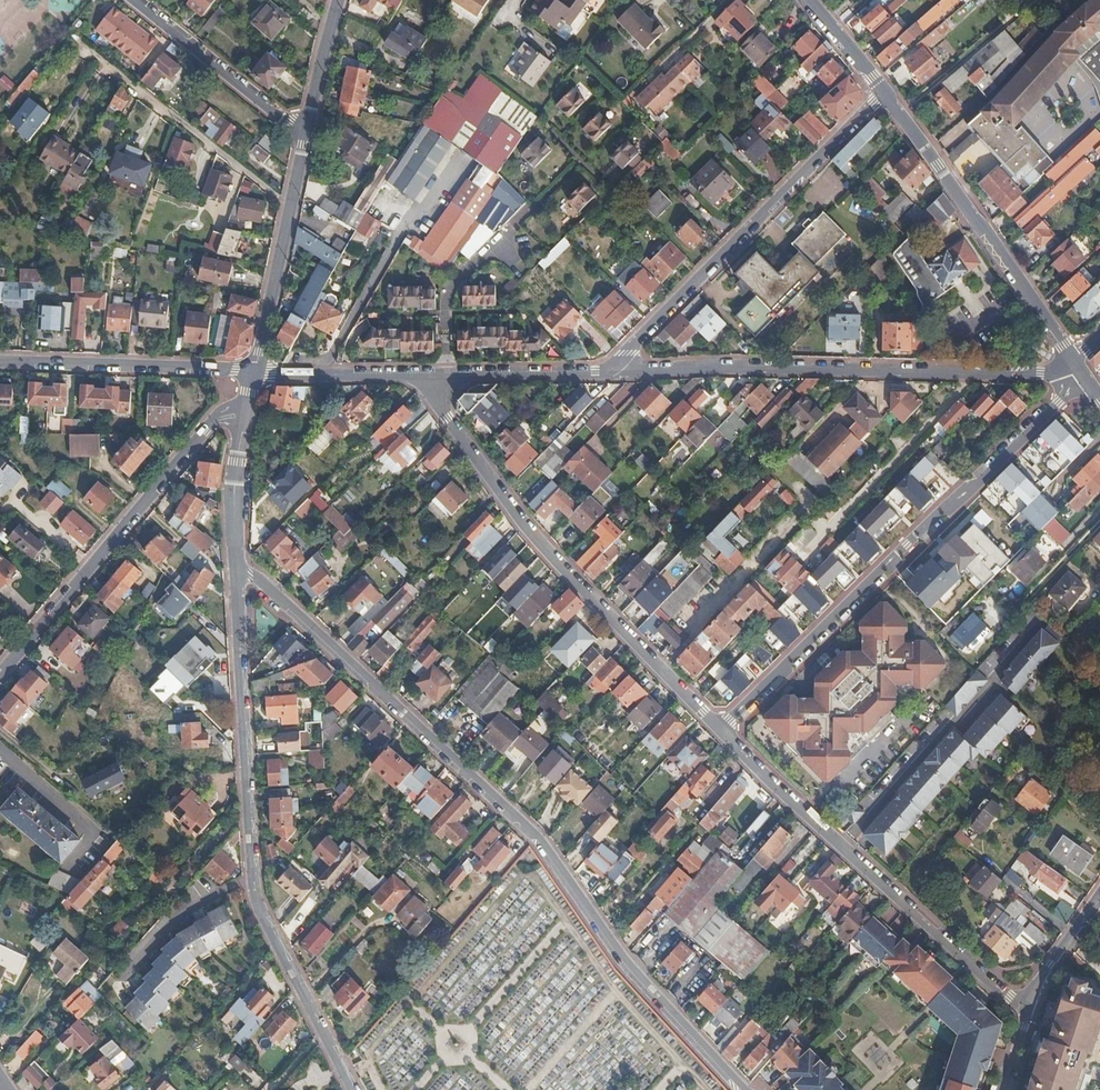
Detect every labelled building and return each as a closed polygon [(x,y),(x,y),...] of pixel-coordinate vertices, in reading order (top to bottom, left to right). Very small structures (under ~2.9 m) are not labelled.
[(216,0),(190,0),(191,0),(187,5),(202,17),(216,0)] [(359,5),(371,13),(378,2),(388,8),(393,0),(362,0),(359,5)] [(421,12),(424,4),(415,0),(412,8),(421,12)] [(452,1),(478,17),(489,0),(453,0),(452,1)] [(558,31),(565,22),(568,24),(581,8),(571,0),(567,0),(564,4),(560,0),(545,0),(542,4),(540,3),(533,12),(558,31)] [(592,16),(602,2),(604,3),(606,0),(589,0),(586,4),(585,3),(581,8),(592,16)] [(877,56),(880,61),(884,65),(901,51),(895,44),(901,40),(906,46),(952,5),(951,4),(955,0),(941,0),(877,56)] [(891,14),(906,1),(905,0),(897,0),(889,7),(890,9),(888,10),(891,14)] [(1017,123),(1042,95),(1074,60),(1084,71),(1090,79),(1097,92),(1099,101),(1099,0),(1094,0),(1085,7),(1085,6),(1063,25),(1055,32),(1055,34),(1050,39),(1018,74),(993,102),(986,108),(977,116),(967,124),(973,132),(980,139),(988,148),(989,147),(1003,163),(980,184),(1004,209),(1019,196),(1043,174),(1042,173),(1053,163),(1017,123)] [(725,27),(740,13),(739,12),(742,9),(743,7),(737,1),(715,23),(721,29),(724,26),(725,27)] [(288,19),(270,3),(252,24),(271,40),(288,19)] [(634,5),(617,21),(645,49),(663,30),(655,22),(652,24),(634,5)] [(862,22),(871,32),(889,16),(880,6),(862,22)] [(144,78),(148,73),(147,72),(161,55),(154,49),(158,44),(114,7),(96,30),(137,64),(133,68),(144,78)] [(579,32),(592,16),(581,8),(568,24),(565,22),(558,31),(557,33),(567,41),(576,30),(579,32)] [(750,18),(743,10),(740,13),(747,20),(750,18)] [(302,20),(308,26),(315,18),(308,12),(302,20)] [(747,20),(740,13),(725,27),(724,28),(737,42),(756,24),(750,18),(747,20)] [(889,16),(871,32),(883,46),(901,30),(889,16)] [(949,27),(944,21),(924,37),(930,44),(949,27)] [(386,46),(412,63),(424,45),(398,28),(386,46)] [(761,64),(777,48),(760,29),(743,46),(761,64)] [(993,40),(1009,60),(1020,51),(1003,31),(993,40)] [(808,59),(822,45),(810,33),(795,46),(808,59)] [(924,37),(915,44),(920,50),(922,49),(923,49),(930,44),(924,37)] [(975,84),(976,83),(986,74),(989,77),(1009,60),(993,40),(931,92),(935,97),(934,98),(940,106),(942,105),(952,116),(961,109),(950,95),(958,88),(955,85),(967,75),(975,84)] [(833,50),(826,41),(822,45),(808,59),(801,66),(808,73),(803,78),(807,82),(816,73),(825,65),(821,62),(833,50)] [(179,49),(172,43),(148,73),(144,78),(142,81),(151,88),(163,75),(166,78),(169,75),(173,78),(180,69),(170,61),(179,49)] [(532,88),(552,62),(530,46),(511,72),(532,88)] [(922,49),(920,50),(905,63),(921,82),(938,68),(923,49),(922,49)] [(702,67),(688,53),(674,66),(688,81),(702,67)] [(268,88),(284,68),(267,54),(251,73),(268,88)] [(349,68),(339,112),(357,116),(360,104),(364,105),(371,73),(358,70),(360,62),(344,56),(341,66),(349,68)] [(830,59),(825,65),(816,73),(832,90),(847,77),(830,59)] [(976,83),(987,96),(1015,66),(1009,60),(989,77),(986,74),(976,83)] [(664,76),(678,90),(686,83),(688,81),(674,66),(664,76)] [(42,75),(35,70),(7,103),(11,107),(22,93),(24,95),(42,75)] [(664,76),(660,73),(642,91),(650,99),(644,105),(653,114),(678,91),(678,90),(664,76)] [(461,131),(452,144),(463,151),(487,114),(515,132),(530,110),(479,75),(478,77),(462,101),(445,89),(442,94),(443,94),(438,102),(448,110),(456,122),(461,131)] [(776,90),(761,75),(752,83),(763,94),(768,98),(776,90)] [(0,81),(0,84),(9,92),(15,85),(5,76),(0,81)] [(822,105),(838,121),(859,100),(861,90),(849,76),(847,77),(832,90),(815,105),(818,108),(822,105)] [(130,96),(121,88),(105,113),(111,117),(115,111),(112,109),(114,106),(121,110),(130,96)] [(573,88),(557,105),(569,117),(585,100),(573,88)] [(782,96),(776,90),(768,98),(780,110),(786,103),(780,97),(782,96)] [(650,99),(642,91),(633,100),(641,108),(644,105),(650,99)] [(763,109),(748,124),(752,127),(767,143),(790,120),(780,110),(768,98),(763,94),(757,100),(756,102),(763,109)] [(26,123),(38,108),(28,100),(16,115),(26,123)] [(438,102),(422,126),(452,145),(452,144),(461,131),(456,122),(448,110),(438,102)] [(26,123),(18,133),(28,140),(48,115),(38,108),(26,123)] [(222,147),(236,129),(210,108),(200,120),(211,129),(207,134),(222,147)] [(820,135),(823,137),(830,129),(810,109),(802,117),(820,135)] [(600,112),(583,129),(595,140),(612,124),(600,112)] [(487,114),(463,151),(481,163),(424,244),(416,237),(413,242),(410,240),(412,238),(407,235),(403,241),(410,246),(424,258),(430,262),(436,268),(444,274),(460,251),(467,242),(476,229),(481,221),(497,232),(516,213),(491,197),(500,184),(503,180),(489,171),(515,132),(487,114)] [(673,115),(664,124),(671,132),(681,123),(673,115)] [(793,124),(812,143),(820,135),(802,117),(793,124)] [(658,118),(651,125),(665,138),(666,137),(671,132),(664,124),(658,118)] [(873,118),(832,160),(844,173),(851,167),(846,163),(855,154),(862,146),(881,127),(873,118)] [(110,124),(102,119),(98,126),(106,131),(110,124)] [(399,162),(396,166),(388,177),(370,205),(364,215),(362,219),(355,231),(367,238),(372,230),(374,232),(396,200),(407,207),(412,200),(415,202),(435,170),(452,145),(422,126),(411,143),(402,157),(399,162)] [(753,163),(769,146),(767,143),(752,127),(735,144),(753,163)] [(1093,150),(1099,145),(1099,138),(1091,128),(1082,137),(1093,150)] [(374,152),(378,145),(371,140),(369,143),(347,129),(334,150),(335,154),(362,172),(366,165),(363,163),(371,150),(374,152)] [(947,155),(953,163),(980,139),(973,132),(947,155)] [(387,147),(402,157),(411,143),(396,133),(387,147)] [(40,159),(68,176),(81,154),(70,147),(68,149),(60,144),(61,141),(54,136),(40,159)] [(522,155),(535,168),(553,151),(540,137),(522,155)] [(665,138),(662,141),(659,143),(681,165),(687,159),(680,152),(666,137),(665,138)] [(1082,137),(1072,146),(1084,159),(1093,150),(1082,137)] [(195,147),(174,139),(165,162),(186,170),(195,147)] [(270,140),(262,149),(269,155),(273,158),(281,149),(270,140)] [(627,140),(611,156),(622,168),(639,152),(627,140)] [(262,149),(261,148),(256,144),(249,152),(263,162),(269,155),(262,149)] [(68,176),(57,193),(70,201),(80,184),(82,185),(87,177),(84,175),(98,152),(87,145),(81,154),(68,176)] [(1016,223),(1024,232),(1038,219),(1068,192),(1093,169),(1084,159),(1072,146),(1053,163),(1042,173),(1043,174),(1055,188),(1016,223)] [(928,184),(933,179),(913,152),(900,164),(894,170),(893,171),(912,191),(924,179),(928,184)] [(144,185),(151,165),(118,153),(111,173),(144,185)] [(886,162),(894,170),(900,164),(890,154),(888,156),(890,158),(886,162)] [(388,156),(386,160),(396,166),(399,162),(395,159),(392,157),(391,157),(388,156)] [(712,201),(732,181),(712,160),(691,181),(712,201)] [(648,168),(641,161),(631,171),(638,178),(648,168)] [(203,192),(203,193),(223,200),(231,178),(211,170),(203,192)] [(388,177),(378,171),(354,207),(344,201),(339,208),(334,216),(333,217),(355,231),(362,219),(364,215),(370,205),(388,177)] [(155,191),(169,196),(174,181),(160,176),(155,191)] [(504,179),(503,180),(500,184),(518,203),(522,198),(504,179)] [(244,181),(241,191),(250,193),(253,183),(244,181)] [(584,182),(567,199),(579,211),(596,194),(584,182)] [(638,189),(632,183),(622,193),(628,199),(638,189)] [(882,211),(886,207),(863,184),(859,188),(882,211)] [(185,202),(198,207),(203,193),(203,192),(190,187),(185,202)] [(671,203),(659,191),(645,205),(657,217),(671,203)] [(882,211),(897,226),(916,208),(901,193),(886,207),(882,211)] [(937,228),(955,210),(943,193),(923,214),(937,228)] [(1019,196),(1004,209),(1010,217),(1026,203),(1019,196)] [(334,216),(339,208),(325,199),(320,208),(334,216)] [(226,229),(241,232),(243,223),(237,222),(238,218),(244,219),(259,222),(264,205),(242,200),(240,207),(234,206),(226,229)] [(868,217),(871,211),(858,204),(855,210),(868,217)] [(757,253),(798,294),(820,273),(814,266),(847,234),(824,211),(791,244),(799,252),(779,272),(758,252),(757,253)] [(66,232),(69,226),(46,220),(48,217),(44,215),(37,226),(45,226),(66,232)] [(87,238),(88,238),(92,224),(75,215),(69,226),(66,232),(87,238)] [(696,239),(704,231),(689,217),(676,230),(688,242),(693,236),(696,239)] [(1038,219),(1024,232),(1038,248),(1053,235),(1038,219)] [(490,238),(497,232),(481,221),(476,229),(490,238)] [(335,269),(342,255),(298,227),(294,243),(322,261),(335,269)] [(224,236),(217,255),(234,259),(236,254),(238,255),(241,243),(238,241),(241,232),(226,229),(224,236)] [(206,245),(204,251),(217,255),(224,236),(214,233),(210,246),(206,245)] [(931,308),(932,306),(930,305),(932,301),(948,290),(945,286),(981,262),(966,239),(930,263),(910,235),(893,253),(923,283),(919,292),(927,310),(931,308)] [(1065,275),(1084,258),(1066,238),(1050,252),(1055,258),(1052,261),(1065,275)] [(649,255),(641,263),(660,282),(686,256),(671,241),(653,259),(649,255)] [(93,250),(105,250),(104,242),(93,242),(93,250)] [(469,259),(478,250),(467,242),(460,251),(469,259)] [(562,248),(558,244),(549,252),(538,263),(543,267),(562,248)] [(127,259),(129,251),(117,248),(115,256),(127,259)] [(755,337),(798,294),(757,253),(736,275),(756,295),(735,316),(755,337)] [(873,285),(891,267),(883,254),(863,275),(873,285)] [(226,286),(232,266),(204,259),(199,280),(226,286)] [(165,271),(177,272),(178,264),(177,264),(178,260),(175,260),(174,263),(166,262),(165,271)] [(321,293),(335,269),(322,261),(293,314),(305,321),(306,321),(321,293)] [(1082,267),(1077,271),(1089,284),(1093,280),(1082,267)] [(19,283),(34,284),(43,284),(43,270),(19,270),(19,283)] [(643,270),(626,287),(641,301),(658,284),(643,270)] [(1077,271),(1061,286),(1073,299),(1089,284),(1077,271)] [(1085,293),(1097,306),(1099,304),(1099,279),(1085,293)] [(3,303),(3,306),(18,307),(19,300),(34,301),(34,284),(19,283),(4,283),(3,303)] [(845,305),(861,289),(854,283),(839,298),(845,305)] [(390,288),(385,285),(383,288),(384,307),(417,307),(417,309),(432,309),(432,289),(418,290),(418,287),(390,288)] [(495,285),(463,285),(463,305),(495,304),(495,285)] [(626,287),(620,293),(622,296),(627,301),(634,307),(641,301),(626,287)] [(60,303),(75,303),(76,294),(70,294),(61,293),(60,303)] [(326,296),(321,293),(306,321),(305,321),(332,336),(344,314),(334,308),(337,302),(336,296),(330,293),(326,296)] [(107,295),(80,294),(76,294),(75,303),(71,348),(81,349),(85,303),(95,304),(94,308),(99,308),(106,308),(107,295)] [(605,317),(599,322),(609,333),(632,310),(625,303),(627,301),(622,296),(620,298),(615,294),(604,305),(613,314),(607,319),(605,317)] [(701,298),(697,294),(680,312),(683,316),(701,298)] [(257,301),(232,295),(226,318),(222,317),(216,345),(227,347),(225,356),(237,356),(249,347),(253,326),(240,324),(241,321),(231,319),(233,312),(253,317),(257,301)] [(40,329),(72,330),(73,309),(52,308),(52,300),(44,299),(43,308),(41,308),(40,329)] [(153,324),(155,302),(133,300),(132,309),(130,325),(149,327),(149,324),(153,324)] [(581,317),(564,300),(543,321),(561,340),(571,330),(570,328),(581,317)] [(153,324),(152,327),(166,329),(168,304),(155,302),(153,324)] [(107,329),(130,332),(130,325),(132,309),(109,306),(107,329)] [(708,341),(726,323),(708,306),(691,323),(697,329),(708,341)] [(207,343),(210,315),(189,312),(186,341),(207,343)] [(683,316),(680,312),(656,336),(663,342),(670,335),(681,345),(697,329),(691,323),(683,316)] [(292,347),(305,321),(293,314),(279,340),(292,347)] [(860,339),(861,316),(838,315),(838,319),(831,318),(831,336),(848,337),(848,338),(860,339)] [(922,349),(923,327),(913,327),(912,326),(885,324),(884,350),(911,351),(912,349),(922,349)] [(375,330),(369,326),(360,343),(365,346),(381,346),(381,349),(398,349),(398,351),(431,351),(430,331),(399,332),(399,329),(375,330)] [(472,330),(457,330),(456,349),(473,349),(473,346),(504,346),(505,350),(538,349),(550,338),(541,328),(532,337),(522,337),(522,331),(506,331),(506,327),(472,327),(472,330)] [(1094,368),(1099,362),(1099,350),(1089,360),(1094,368)] [(819,378),(806,378),(796,389),(803,396),(804,394),(819,378)] [(47,405),(48,388),(40,388),(40,384),(29,384),(28,403),(47,405)] [(491,391),(498,384),(478,384),(474,386),(471,388),(457,403),(457,411),(463,420),(468,414),(491,391)] [(739,416),(750,405),(756,412),(771,396),(759,384),(754,389),(744,400),(735,410),(718,427),(732,441),(748,424),(739,416)] [(10,404),(11,386),(0,385),(0,403),(10,404)] [(54,389),(48,388),(47,405),(53,405),(53,415),(63,416),(64,385),(54,385),(54,389)] [(364,385),(356,394),(358,396),(362,391),(369,385),(364,385)] [(729,404),(735,410),(744,400),(754,389),(751,385),(745,386),(733,399),(733,400),(729,404)] [(98,407),(99,391),(91,390),(92,386),(81,386),(79,406),(98,407)] [(294,396),(294,386),(276,386),(275,386),(275,390),(280,390),(279,396),(275,395),(275,406),(302,406),(302,396),(294,396)] [(593,400),(578,386),(563,401),(577,415),(593,400)] [(794,393),(786,386),(756,419),(755,419),(754,421),(761,427),(779,408),(779,409),(794,393)] [(106,391),(99,391),(98,407),(116,408),(116,412),(128,413),(129,391),(117,391),(117,387),(106,387),(106,391)] [(654,419),(669,403),(653,387),(637,402),(654,419)] [(1009,390),(983,417),(989,423),(1005,406),(1015,416),(1025,406),(1009,390)] [(338,412),(324,427),(336,440),(346,429),(343,426),(349,420),(354,425),(364,416),(360,411),(371,400),(362,391),(358,396),(356,394),(340,410),(338,412)] [(497,397),(491,391),(468,414),(474,420),(478,416),(493,431),(509,415),(494,400),(497,397)] [(687,433),(703,416),(696,408),(707,397),(699,391),(676,414),(682,421),(678,424),(687,433)] [(892,410),(904,421),(923,401),(915,394),(914,395),(910,391),(892,391),(892,410)] [(994,400),(986,392),(972,407),(980,415),(994,400)] [(881,417),(857,393),(840,411),(854,424),(865,435),(881,417)] [(803,396),(788,411),(797,419),(798,418),(810,429),(824,414),(804,394),(803,396)] [(148,425),(170,426),(171,398),(149,397),(148,425)] [(965,401),(961,397),(932,427),(943,438),(969,410),(963,403),(965,401)] [(618,410),(608,400),(585,424),(594,434),(618,410)] [(516,417),(524,409),(521,406),(513,414),(516,417)] [(388,423),(386,421),(382,425),(373,434),(389,449),(402,437),(396,430),(412,415),(404,407),(388,423)] [(386,421),(393,414),(387,408),(376,419),(382,425),(386,421)] [(27,417),(19,416),(18,435),(26,435),(27,417)] [(716,429),(703,416),(687,433),(681,438),(690,446),(695,441),(700,446),(716,429)] [(1036,436),(1028,443),(1044,459),(1053,450),(1064,462),(1079,448),(1050,417),(1033,434),(1036,436)] [(70,436),(71,420),(63,420),(62,436),(70,436)] [(79,421),(71,420),(70,436),(82,436),(83,427),(79,427),(79,421)] [(804,455),(827,477),(857,446),(855,444),(865,435),(854,424),(844,434),(834,424),(827,431),(829,433),(814,450),(812,448),(804,455)] [(507,426),(498,435),(514,451),(524,441),(528,437),(518,426),(512,432),(507,426)] [(319,456),(334,440),(326,432),(311,448),(319,456)] [(413,443),(404,435),(402,437),(389,449),(387,451),(403,468),(418,453),(411,445),(413,443)] [(82,436),(70,436),(69,452),(98,452),(98,444),(99,436),(97,436),(82,436)] [(99,436),(98,444),(109,444),(110,443),(111,436),(99,436)] [(552,441),(533,461),(540,468),(564,443),(557,437),(552,441)] [(113,461),(130,476),(152,450),(142,441),(138,446),(131,440),(113,461)] [(514,451),(507,458),(515,465),(512,469),(517,474),(536,455),(524,441),(514,451)] [(449,453),(439,443),(426,455),(436,465),(449,453)] [(564,443),(540,468),(549,476),(551,479),(559,471),(563,467),(575,454),(565,444),(564,443)] [(573,469),(595,490),(601,484),(611,473),(589,452),(583,446),(575,454),(563,467),(569,473),(573,469)] [(794,446),(788,453),(783,457),(828,501),(839,489),(827,477),(804,455),(794,446)] [(655,466),(636,448),(629,455),(648,473),(655,466)] [(402,469),(403,468),(387,451),(380,458),(392,471),(402,469)] [(925,457),(934,466),(940,460),(930,451),(925,457)] [(1099,486),(1099,459),(1095,454),(1072,478),(1077,485),(1070,492),(1074,496),(1060,509),(1069,518),(1099,486)] [(1,493),(0,489),(4,484),(8,488),(9,489),(21,476),(0,458),(0,493),(1,493)] [(992,480),(985,487),(1000,503),(1010,494),(1021,506),(1036,492),(1007,461),(990,477),(992,480)] [(196,486),(218,489),(221,466),(200,464),(196,486)] [(279,487),(298,507),(307,499),(302,494),(310,487),(295,471),(279,487)] [(529,503),(538,511),(560,488),(558,486),(551,479),(549,476),(534,491),(536,493),(528,501),(530,503),(529,503)] [(741,501),(702,542),(715,555),(717,552),(720,555),(715,560),(729,573),(745,556),(727,539),(724,537),(739,520),(776,482),(770,476),(743,503),(741,501)] [(939,500),(914,476),(892,498),(903,508),(912,500),(926,513),(939,500)] [(46,488),(62,502),(69,494),(53,480),(46,488)] [(451,482),(426,507),(436,517),(442,512),(446,516),(451,511),(453,514),(468,499),(451,482)] [(99,513),(113,496),(99,484),(85,500),(99,513)] [(604,510),(602,508),(613,497),(601,484),(595,490),(579,506),(570,516),(583,530),(604,510)] [(46,488),(43,486),(40,490),(47,496),(41,503),(53,513),(62,502),(46,488)] [(308,497),(314,491),(310,487),(302,494),(307,499),(308,497)] [(560,488),(538,511),(545,518),(557,505),(567,494),(560,488)] [(787,503),(794,499),(789,490),(782,495),(787,503)] [(185,501),(170,524),(189,540),(201,550),(211,559),(214,555),(208,551),(213,545),(191,526),(205,503),(191,494),(186,501),(185,501)] [(567,494),(557,505),(563,510),(573,500),(568,496),(567,494)] [(1020,513),(1038,532),(1058,513),(1040,494),(1020,513)] [(298,507),(296,509),(303,517),(316,505),(308,497),(307,499),(298,507)] [(215,509),(219,511),(219,506),(210,500),(207,504),(206,507),(213,511),(215,509)] [(563,510),(570,516),(579,506),(573,500),(563,510)] [(888,502),(865,525),(879,539),(889,528),(893,532),(904,522),(900,517),(901,515),(888,502)] [(339,529),(344,534),(353,526),(332,505),(323,513),(339,529)] [(926,555),(899,582),(925,608),(963,570),(976,584),(1004,557),(980,533),(993,520),(981,508),(954,534),(950,531),(930,551),(935,556),(931,561),(926,555)] [(83,545),(96,530),(73,511),(61,526),(83,545)] [(494,520),(485,511),(463,535),(472,543),(485,554),(497,541),(501,537),(489,526),(494,520)] [(608,514),(595,528),(603,537),(578,563),(585,570),(612,543),(624,530),(608,514)] [(724,537),(727,539),(742,523),(739,520),(724,537)] [(21,525),(11,537),(34,556),(44,545),(21,525)] [(886,552),(862,527),(840,549),(850,560),(859,551),(873,565),(886,552)] [(811,537),(802,528),(765,567),(793,594),(810,575),(790,555),(797,548),(799,550),(811,537)] [(341,552),(351,542),(344,534),(339,529),(331,537),(338,545),(335,547),(341,552)] [(0,533),(0,541),(5,545),(11,537),(2,530),(0,533)] [(280,557),(293,543),(280,530),(266,542),(280,557)] [(176,548),(162,535),(146,551),(159,564),(176,548)] [(181,550),(192,560),(201,550),(189,540),(181,550)] [(506,592),(523,574),(529,567),(497,541),(485,554),(478,562),(483,566),(480,568),(506,592)] [(478,562),(485,554),(472,543),(465,550),(478,562)] [(585,570),(593,578),(620,551),(612,543),(585,570)] [(406,578),(412,573),(390,549),(384,554),(406,578)] [(1044,563),(1029,549),(1010,569),(1024,583),(1044,563)] [(205,568),(211,559),(201,550),(192,560),(188,565),(195,570),(186,583),(183,581),(177,587),(193,603),(199,593),(201,594),(214,575),(205,568)] [(673,592),(659,607),(670,618),(710,576),(709,575),(714,569),(694,550),(689,555),(699,565),(673,592)] [(815,577),(829,591),(838,582),(848,592),(859,581),(849,572),(851,570),(837,555),(815,577)] [(0,589),(16,570),(0,556),(0,588),(0,589)] [(312,556),(298,570),(324,596),(332,589),(329,586),(335,580),(330,575),(332,573),(324,564),(322,566),(312,556)] [(619,568),(627,576),(636,566),(628,558),(619,568)] [(127,560),(116,573),(131,586),(141,573),(127,560)] [(627,576),(620,583),(635,598),(656,576),(641,561),(636,566),(627,576)] [(107,587),(99,597),(114,613),(123,602),(120,599),(131,586),(116,573),(105,586),(107,587)] [(169,579),(163,574),(159,582),(166,586),(169,579)] [(503,596),(518,609),(539,586),(531,579),(530,581),(523,574),(506,592),(503,596)] [(1071,596),(1080,587),(1068,575),(1059,584),(1071,596)] [(656,576),(635,598),(652,614),(659,607),(673,592),(656,576)] [(383,596),(364,578),(344,597),(363,616),(369,609),(365,605),(371,600),(375,604),(383,596)] [(414,586),(423,595),(431,587),(422,578),(414,586)] [(754,579),(749,584),(767,602),(772,597),(754,579)] [(166,586),(159,582),(151,599),(166,607),(175,590),(166,586)] [(835,606),(810,582),(788,604),(799,615),(808,606),(822,620),(835,606)] [(149,584),(140,594),(145,598),(154,589),(149,584)] [(517,610),(533,626),(557,599),(541,584),(539,586),(518,609),(517,610)] [(749,584),(678,658),(685,664),(696,676),(746,624),(742,620),(756,606),(759,610),(767,602),(749,584)] [(1085,591),(1080,587),(1071,596),(1059,584),(1049,594),(1065,611),(1085,591)] [(583,604),(570,590),(554,607),(567,621),(583,604)] [(403,596),(398,592),(372,619),(382,629),(408,601),(403,596)] [(772,597),(767,602),(776,611),(780,606),(772,597)] [(776,611),(767,602),(759,610),(752,617),(758,623),(764,616),(773,625),(781,616),(776,611)] [(944,667),(945,660),(887,602),(879,602),(860,622),(860,628),(863,628),(862,651),(842,652),(816,678),(815,699),(792,700),(792,696),(785,696),(765,717),(765,722),(824,781),(830,781),(901,710),(894,702),(895,684),(918,683),(918,687),(924,687),(944,667)] [(110,619),(94,606),(78,625),(94,638),(110,619)] [(652,614),(645,621),(656,632),(658,630),(662,626),(670,618),(659,607),(652,614)] [(972,651),(991,632),(974,615),(954,634),(957,636),(952,640),(958,646),(962,641),(972,651)] [(419,659),(411,667),(411,671),(419,679),(428,670),(427,669),(439,656),(430,647),(422,641),(438,624),(430,616),(403,643),(406,646),(412,652),(419,659)] [(807,636),(788,618),(768,640),(776,648),(783,640),(794,650),(807,636)] [(355,636),(358,634),(366,625),(359,619),(348,629),(351,632),(355,636)] [(187,647),(209,669),(218,660),(210,651),(220,641),(218,639),(224,633),(211,621),(187,647)] [(570,621),(561,631),(566,637),(576,626),(570,621)] [(1063,637),(1048,623),(1043,630),(1042,629),(1009,666),(1004,672),(1007,675),(1001,681),(1014,693),(1020,687),(1063,637)] [(672,653),(687,637),(676,625),(669,632),(662,626),(658,630),(672,644),(668,649),(672,653)] [(84,639),(69,627),(51,649),(60,657),(73,668),(74,667),(80,660),(81,659),(73,653),(79,645),(84,639)] [(294,667),(315,659),(287,634),(274,648),(294,667)] [(347,645),(359,657),(366,649),(370,645),(358,634),(355,636),(347,645)] [(383,665),(384,664),(396,652),(389,645),(382,638),(381,639),(378,642),(369,651),(376,658),(383,665)] [(84,639),(79,645),(87,651),(91,646),(84,639)] [(494,655),(501,646),(493,639),(485,648),(494,655)] [(95,649),(107,659),(112,650),(101,641),(95,649)] [(595,674),(607,662),(595,650),(583,663),(595,674)] [(431,666),(440,675),(451,662),(442,654),(440,657),(431,666)] [(455,695),(468,707),(499,672),(504,666),(500,662),(491,654),(455,695)] [(336,671),(321,657),(315,659),(294,667),(282,671),(283,675),(295,670),(312,686),(324,684),(336,671)] [(595,674),(588,681),(592,685),(601,687),(605,691),(609,687),(611,689),(627,673),(611,657),(607,662),(595,674)] [(80,660),(74,667),(79,672),(86,665),(80,660)] [(376,672),(382,678),(386,674),(390,670),(384,664),(383,665),(376,672)] [(25,676),(12,692),(29,706),(53,678),(38,665),(33,670),(32,669),(25,677),(25,676)] [(408,692),(413,697),(417,701),(440,675),(431,666),(428,670),(419,679),(408,692)] [(512,683),(520,689),(536,702),(546,693),(558,680),(543,666),(534,675),(527,667),(512,683)] [(759,686),(739,667),(717,689),(726,698),(733,690),(744,701),(759,686)] [(976,669),(945,705),(956,715),(988,679),(976,669)] [(190,688),(171,670),(162,678),(164,681),(154,691),(169,705),(178,695),(181,699),(190,688)] [(499,672),(468,707),(488,725),(520,689),(512,683),(499,672)] [(268,676),(253,681),(253,692),(269,691),(268,676)] [(635,709),(648,695),(643,690),(628,676),(613,691),(628,705),(629,704),(635,709)] [(333,724),(344,713),(342,712),(356,696),(340,682),(327,697),(339,709),(335,713),(322,719),(322,721),(323,731),(331,727),(333,724)] [(0,717),(0,724),(12,734),(19,726),(15,723),(29,706),(12,692),(4,701),(7,703),(0,711),(3,713),(0,717)] [(403,697),(408,702),(413,697),(408,692),(403,697)] [(900,792),(863,834),(885,854),(922,812),(921,811),(969,755),(972,758),(978,751),(985,757),(1007,731),(1008,733),(1014,727),(1018,731),(1029,718),(998,692),(988,704),(990,706),(963,738),(953,729),(899,791),(900,792)] [(546,693),(536,702),(545,710),(554,717),(561,709),(553,702),(554,700),(546,693)] [(635,709),(627,716),(641,730),(662,709),(648,695),(635,709)] [(296,696),(268,697),(269,717),(283,716),(283,724),(298,723),(296,696)] [(928,722),(938,706),(930,701),(920,716),(928,722)] [(381,749),(389,740),(384,735),(390,728),(375,714),(374,714),(367,708),(353,723),(381,749)] [(684,729),(668,713),(650,732),(667,747),(684,729)] [(505,752),(522,732),(503,715),(486,735),(505,752)] [(170,725),(171,746),(184,745),(184,746),(208,745),(207,732),(201,732),(201,723),(183,723),(183,725),(170,725)] [(340,731),(333,724),(331,727),(323,731),(323,743),(340,731)] [(19,726),(12,734),(16,737),(23,730),(19,726)] [(569,741),(574,737),(571,734),(565,728),(561,733),(569,741)] [(533,730),(517,746),(536,764),(552,748),(533,730)] [(278,733),(279,753),(301,751),(300,732),(278,733)] [(685,736),(667,757),(682,770),(680,772),(688,780),(709,756),(698,746),(697,747),(685,736)] [(397,788),(401,784),(413,770),(389,749),(373,767),(397,788)] [(324,750),(312,751),(314,767),(325,767),(325,762),(324,750)] [(555,783),(570,765),(555,752),(539,768),(555,783)] [(646,780),(660,765),(651,758),(637,772),(646,780)] [(131,778),(121,759),(86,776),(95,795),(131,778)] [(269,761),(270,786),(289,785),(288,771),(285,771),(284,769),(280,769),(280,760),(269,761)] [(287,760),(280,760),(280,769),(284,769),(285,771),(288,771),(287,760)] [(588,768),(600,781),(608,771),(596,760),(588,768)] [(418,799),(435,779),(418,764),(413,770),(401,784),(418,799)] [(714,775),(701,765),(672,799),(676,803),(678,805),(679,806),(692,791),(697,795),(714,775)] [(593,788),(572,769),(557,786),(564,792),(571,798),(578,805),(593,788)] [(1012,777),(1006,772),(998,781),(1005,786),(1012,777)] [(749,785),(740,777),(701,823),(710,831),(749,785)] [(432,819),(454,795),(435,779),(418,799),(415,803),(432,819)] [(1036,814),(1051,796),(1030,780),(1016,799),(1036,814)] [(990,791),(979,782),(974,788),(981,793),(986,797),(988,795),(988,794),(990,791)] [(357,790),(350,784),(338,798),(345,803),(357,790)] [(202,805),(205,802),(188,787),(178,797),(183,801),(172,814),(192,831),(194,828),(201,834),(216,817),(208,810),(202,805)] [(606,810),(614,800),(599,787),(583,805),(598,818),(606,810)] [(981,793),(974,788),(969,794),(975,800),(981,793)] [(80,840),(19,790),(1,812),(61,863),(80,840)] [(270,791),(272,813),(292,812),(299,811),(298,802),(295,802),(294,798),(291,798),(290,790),(270,791)] [(571,798),(564,792),(561,795),(569,801),(571,798)] [(992,799),(988,795),(986,797),(977,807),(982,811),(977,818),(988,826),(1002,810),(991,801),(992,799)] [(471,805),(462,796),(440,820),(438,818),(433,823),(444,834),(471,805)] [(338,798),(329,808),(335,814),(345,803),(338,798)] [(676,803),(672,799),(657,815),(654,819),(656,820),(654,823),(657,825),(651,832),(659,840),(676,819),(671,814),(678,805),(676,803)] [(211,807),(205,802),(202,805),(208,810),(211,807)] [(856,806),(847,817),(854,823),(863,812),(856,806)] [(590,830),(604,842),(621,822),(606,810),(590,830)] [(752,836),(770,815),(764,810),(746,831),(752,836)] [(281,836),(275,843),(289,854),(295,847),(287,841),(298,829),(293,826),(292,812),(272,813),(273,828),(276,828),(276,832),(279,835),(281,836)] [(730,826),(721,839),(733,848),(742,835),(730,826)] [(788,835),(779,827),(752,858),(758,864),(765,869),(782,849),(779,847),(788,835)] [(1030,843),(1038,833),(1032,828),(1025,839),(1030,843)] [(484,856),(501,836),(493,829),(475,850),(483,857),(484,856)] [(239,830),(229,842),(232,844),(234,842),(235,843),(240,839),(240,836),(239,830)] [(971,843),(957,832),(951,839),(965,850),(971,843)] [(370,856),(375,849),(358,834),(352,840),(370,856)] [(1063,836),(1051,852),(1080,873),(1095,853),(1083,844),(1080,848),(1063,836)] [(314,874),(319,879),(348,845),(344,840),(337,847),(327,838),(315,851),(326,861),(314,874)] [(67,901),(74,907),(78,911),(117,867),(113,862),(110,866),(109,865),(126,845),(120,839),(101,860),(103,861),(67,901)] [(965,850),(951,839),(948,843),(953,848),(967,860),(971,856),(965,850)] [(360,868),(362,865),(370,856),(352,840),(348,845),(319,879),(327,886),(350,859),(360,868)] [(510,852),(498,841),(485,857),(484,856),(483,857),(480,860),(479,861),(473,868),(482,876),(488,869),(491,871),(494,868),(494,869),(496,867),(510,852)] [(720,849),(723,845),(719,841),(710,851),(715,855),(720,849)] [(710,856),(694,842),(679,859),(685,865),(683,867),(690,872),(691,871),(695,874),(710,856)] [(626,852),(639,863),(646,854),(634,843),(626,852)] [(953,848),(948,843),(945,848),(950,852),(953,848)] [(593,860),(607,874),(620,859),(607,847),(604,849),(599,844),(584,860),(589,864),(593,860)] [(273,846),(266,847),(268,859),(275,858),(273,846)] [(936,858),(939,861),(941,859),(943,860),(950,852),(945,848),(936,858)] [(666,911),(688,932),(714,902),(743,869),(732,860),(708,887),(703,883),(726,855),(720,849),(715,855),(692,880),(670,906),(667,910),(666,911)] [(1028,873),(1045,885),(1046,884),(1055,871),(1025,849),(1017,860),(1031,870),(1028,873)] [(220,851),(206,868),(222,882),(236,866),(220,851)] [(607,874),(620,885),(639,863),(626,852),(620,859),(607,874)] [(830,876),(842,862),(833,853),(807,883),(813,890),(817,889),(818,894),(831,905),(845,889),(830,876)] [(708,887),(732,860),(726,855),(703,883),(708,887)] [(446,884),(453,891),(473,868),(479,861),(480,860),(474,856),(472,859),(469,857),(446,884)] [(758,864),(752,858),(743,868),(749,874),(758,864)] [(589,864),(604,878),(607,874),(593,860),(589,864)] [(789,876),(799,866),(793,860),(783,869),(789,876)] [(353,875),(374,894),(383,884),(362,865),(360,868),(353,875)] [(289,866),(277,881),(300,901),(312,886),(289,866)] [(988,897),(1001,880),(985,867),(971,883),(988,897)] [(47,884),(69,894),(79,880),(54,869),(47,884)] [(670,906),(692,880),(678,869),(672,877),(657,895),(670,906)] [(1014,875),(1009,871),(1005,875),(1009,880),(1014,875)] [(1056,892),(1066,879),(1055,871),(1046,884),(1045,885),(1056,892)] [(1023,882),(1014,875),(1009,880),(1018,888),(1023,882)] [(774,901),(789,885),(779,876),(764,893),(774,901)] [(374,897),(390,912),(392,909),(404,897),(387,882),(374,897)] [(971,883),(969,886),(985,900),(988,897),(971,883)] [(807,901),(789,885),(774,901),(778,905),(783,910),(791,901),(800,908),(807,901)] [(839,921),(843,917),(859,899),(846,887),(845,889),(831,905),(826,910),(839,921)] [(667,910),(670,906),(657,895),(631,925),(639,933),(663,906),(667,910)] [(404,897),(392,909),(398,915),(397,916),(411,928),(409,930),(417,937),(432,920),(425,913),(429,909),(414,897),(409,902),(404,897)] [(65,899),(61,904),(70,912),(74,907),(67,901),(65,899)] [(297,902),(281,925),(292,932),(308,910),(297,902)] [(717,968),(737,987),(770,952),(751,936),(734,921),(714,902),(688,932),(718,959),(712,964),(717,968)] [(239,930),(226,903),(209,911),(210,912),(196,920),(197,922),(178,930),(180,934),(164,951),(166,953),(156,965),(158,967),(146,980),(148,982),(138,994),(140,996),(128,1008),(151,1029),(157,1022),(156,1021),(161,1015),(160,1014),(166,1007),(165,1005),(170,1000),(168,999),(175,991),(173,990),(177,984),(176,984),(183,976),(182,974),(186,969),(183,965),(189,959),(187,956),(194,952),(195,953),(203,949),(202,946),(209,943),(211,947),(218,943),(218,941),(223,938),(222,936),(229,933),(230,934),(239,930)] [(853,938),(872,917),(856,903),(844,918),(843,917),(839,921),(837,924),(843,929),(853,938)] [(993,924),(1001,914),(991,905),(982,915),(993,924)] [(1013,941),(1014,940),(1022,931),(1001,914),(993,924),(995,926),(1013,941)] [(877,921),(872,917),(853,938),(849,943),(878,968),(882,963),(894,974),(895,973),(918,994),(919,993),(930,1003),(944,988),(945,989),(951,981),(950,981),(954,977),(918,945),(915,949),(903,938),(900,942),(895,937),(893,935),(895,932),(882,921),(880,924),(877,921)] [(121,936),(131,926),(123,918),(113,928),(121,936)] [(331,935),(320,924),(303,943),(306,945),(303,949),(308,953),(310,950),(315,954),(331,935)] [(1000,955),(1013,941),(995,926),(983,940),(1000,955)] [(849,943),(853,938),(843,929),(838,934),(848,944),(849,943)] [(8,931),(3,944),(0,949),(0,980),(6,967),(5,967),(13,948),(11,947),(16,935),(8,931)] [(1024,949),(1032,940),(1022,931),(1014,940),(1024,949)] [(40,951),(46,946),(38,936),(31,941),(40,951)] [(91,959),(68,938),(56,952),(68,963),(60,973),(70,982),(91,959)] [(370,945),(363,939),(354,949),(361,955),(370,945)] [(691,951),(680,942),(663,962),(673,971),(691,951)] [(269,953),(263,960),(274,970),(276,968),(269,953)] [(369,996),(343,971),(330,984),(339,992),(335,996),(352,1013),(369,996)] [(930,1003),(928,1006),(934,1012),(960,983),(954,977),(950,981),(951,981),(945,989),(944,988),(930,1003)] [(1027,1089),(1078,1089),(1084,1071),(1089,1072),(1099,1039),(1099,996),(1090,992),(1093,983),(1072,977),(1069,986),(1067,985),(1052,1030),(1048,1028),(1027,1089)] [(698,998),(713,1013),(726,1000),(731,994),(718,981),(713,987),(710,985),(698,998)] [(1002,1022),(960,983),(934,1012),(959,1034),(940,1089),(980,1089),(1002,1022)] [(80,1018),(94,1005),(79,988),(65,1001),(80,1018)] [(271,998),(262,989),(256,996),(254,994),(255,993),(252,991),(241,1002),(238,1000),(229,1012),(246,1026),(233,1039),(242,1047),(264,1022),(259,1018),(268,1008),(265,1005),(271,998)] [(726,1000),(713,1013),(728,1027),(740,1013),(726,1000)] [(294,1024),(281,1013),(263,1034),(276,1045),(294,1024)] [(80,1018),(59,1039),(68,1048),(70,1046),(73,1043),(76,1046),(82,1053),(99,1038),(80,1018)] [(793,1018),(787,1027),(795,1033),(801,1023),(793,1018)] [(740,1032),(722,1052),(730,1060),(756,1031),(762,1035),(760,1037),(766,1041),(768,1039),(766,1037),(768,1034),(751,1019),(740,1032)] [(716,1046),(722,1052),(740,1032),(734,1026),(716,1046)] [(36,1032),(16,1053),(24,1060),(43,1038),(36,1032)] [(769,1059),(782,1073),(784,1071),(795,1083),(793,1084),(799,1089),(845,1089),(840,1085),(842,1083),(835,1075),(835,1074),(828,1067),(827,1067),(819,1060),(808,1049),(806,1051),(790,1035),(779,1047),(773,1054),(769,1059)] [(127,1069),(134,1062),(134,1061),(113,1039),(101,1048),(107,1055),(112,1052),(127,1069)] [(767,1052),(757,1044),(755,1046),(765,1054),(767,1052)] [(773,1054),(779,1047),(775,1044),(769,1051),(773,1054)] [(755,1046),(742,1060),(752,1069),(765,1054),(755,1046)] [(235,1055),(226,1066),(229,1068),(232,1064),(240,1071),(246,1064),(235,1055)] [(104,1089),(120,1076),(110,1063),(105,1056),(92,1067),(99,1076),(96,1078),(104,1089)] [(39,1088),(43,1084),(51,1077),(36,1061),(24,1072),(39,1088)] [(48,1089),(49,1089),(53,1087),(57,1084),(51,1077),(43,1084),(48,1089)] [(165,1081),(157,1089),(175,1089),(165,1081)]
